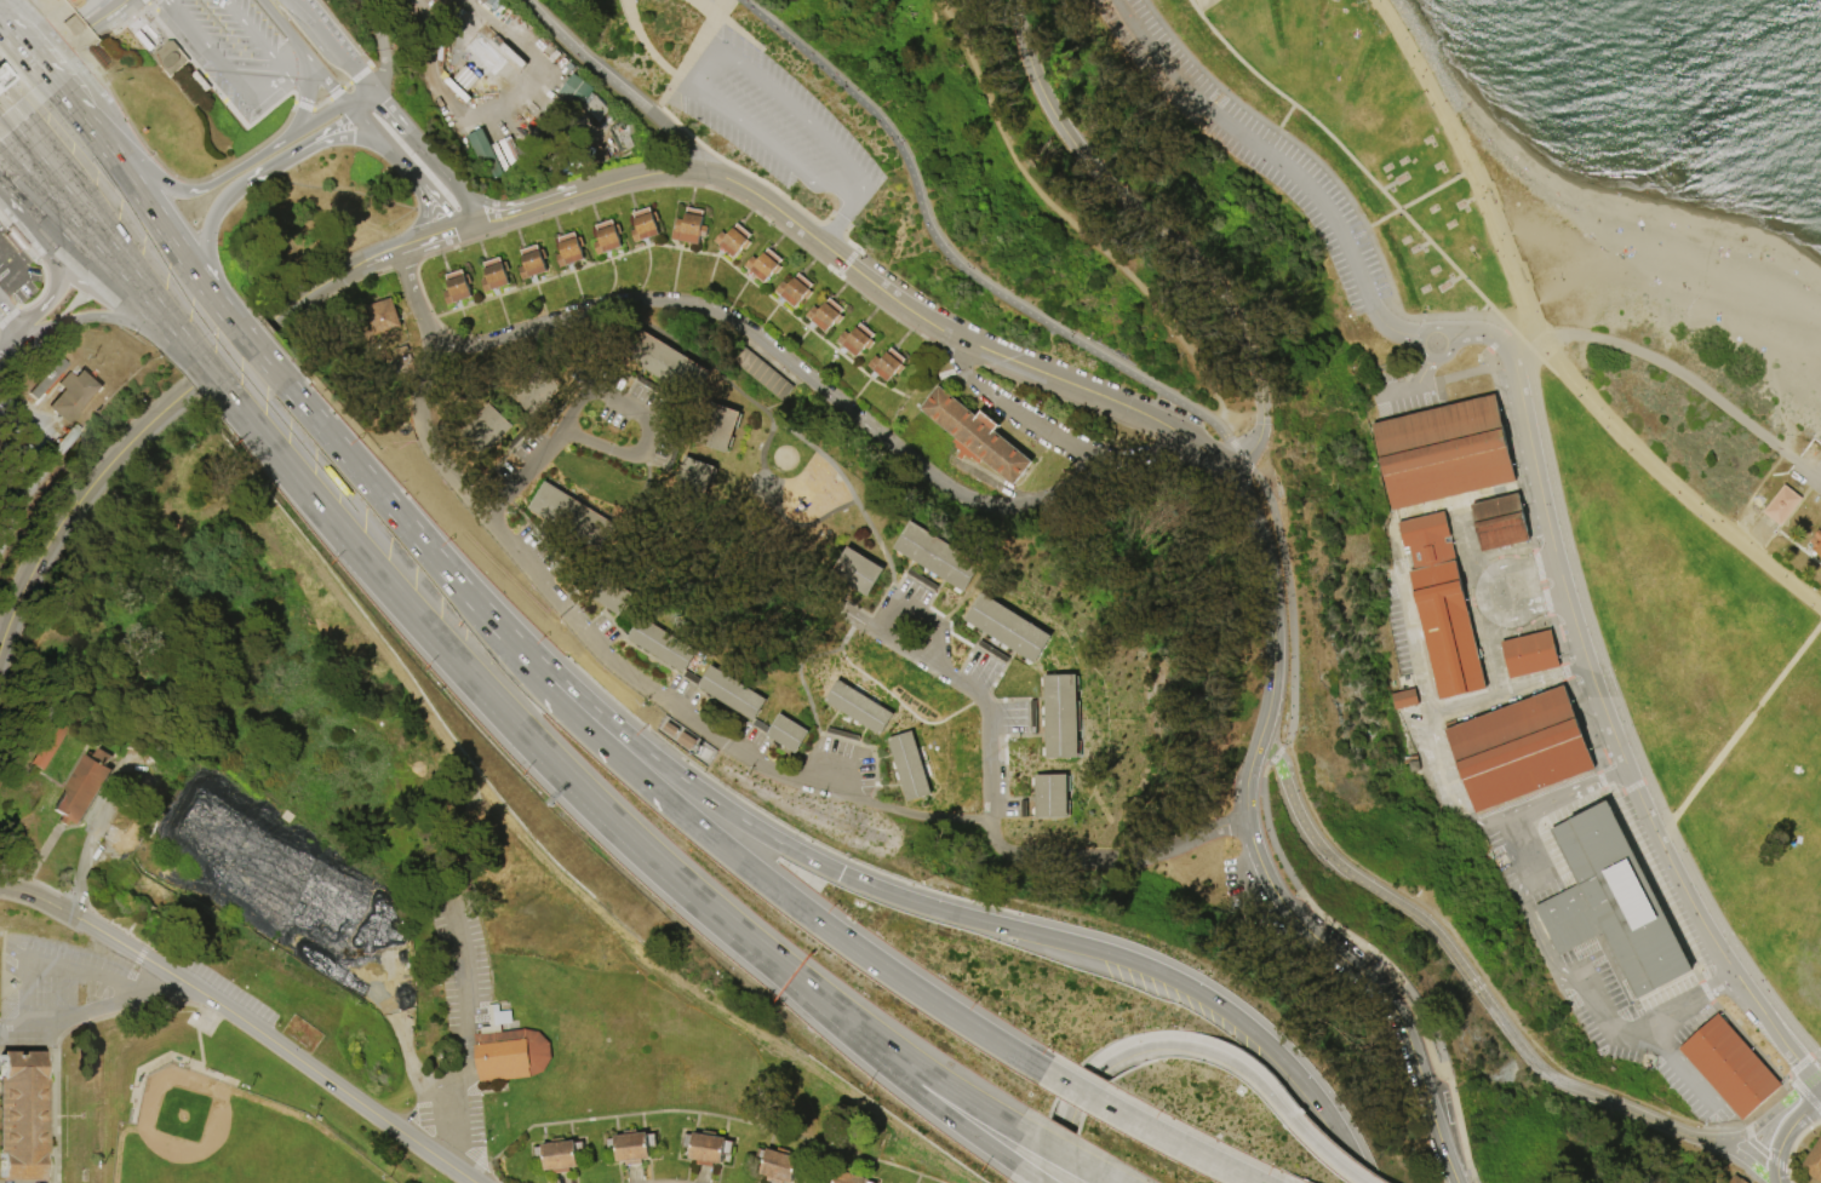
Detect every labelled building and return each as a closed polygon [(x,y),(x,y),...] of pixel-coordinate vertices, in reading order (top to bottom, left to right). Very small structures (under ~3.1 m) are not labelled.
[(71,11),(62,0),(81,0),(81,2),(80,4),(71,11)] [(479,4),(481,0),(500,0),(503,2),(494,15),(479,4)] [(71,13),(82,27),(76,31),(71,35),(61,23),(71,13)] [(170,40),(187,61),(167,77),(149,57),(151,52),(155,50),(159,47),(161,44),(165,41),(170,40)] [(485,50),(493,41),(502,47),(508,53),(499,63),(485,50)] [(508,53),(502,47),(505,42),(528,64),(523,68),(508,53)] [(99,70),(81,50),(86,46),(88,48),(93,45),(105,61),(102,64),(104,67),(99,70)] [(476,59),(485,50),(499,63),(491,73),(476,59)] [(12,77),(0,62),(0,88),(12,77)] [(466,65),(480,79),(468,92),(453,79),(466,65)] [(189,76),(195,71),(210,88),(205,93),(189,76)] [(574,74),(595,88),(592,92),(613,115),(602,126),(583,105),(580,109),(560,94),(574,74)] [(448,77),(471,99),(466,103),(445,81),(448,77)] [(539,124),(554,137),(542,149),(528,136),(539,124)] [(601,132),(623,127),(625,138),(605,143),(601,132)] [(468,136),(483,128),(491,145),(497,143),(510,172),(496,179),(487,161),(481,165),(468,136)] [(511,136),(525,165),(512,171),(499,142),(511,136)] [(652,206),(654,213),(658,212),(662,222),(657,223),(662,235),(636,243),(631,230),(639,228),(632,212),(652,206)] [(706,211),(704,225),(709,226),(708,239),(702,237),(700,245),(672,240),(674,230),(676,231),(678,219),(686,220),(688,207),(706,211)] [(614,219),(617,226),(620,225),(624,234),(619,235),(623,247),(599,255),(595,243),(601,241),(596,225),(614,219)] [(754,235),(749,240),(752,243),(746,251),(743,247),(734,258),(715,241),(723,231),(728,236),(739,223),(754,235)] [(8,224),(25,245),(21,249),(18,247),(15,249),(1,235),(6,231),(4,229),(8,224)] [(577,232),(579,239),(583,237),(586,247),(582,248),(585,259),(561,268),(557,255),(563,253),(559,239),(577,232)] [(539,245),(542,251),(545,249),(549,259),(545,260),(546,266),(548,272),(525,281),(520,268),(526,266),(521,251),(539,245)] [(784,260),(780,265),(783,268),(777,276),(774,274),(766,283),(746,266),(754,257),(760,260),(769,248),(784,260)] [(483,263),(502,257),(504,264),(509,263),(511,271),(508,274),(511,285),(487,293),(483,281),(488,278),(483,263)] [(464,269),(466,276),(470,275),(474,285),(469,286),(474,298),(448,306),(445,293),(451,291),(446,275),(464,269)] [(815,285),(811,291),(814,293),(808,300),(804,298),(796,308),(775,291),(784,281),(790,286),(801,272),(815,285)] [(365,306),(394,298),(405,328),(402,328),(405,335),(379,344),(377,337),(374,338),(365,306)] [(846,310),(841,316),(844,318),(840,325),(836,322),(828,332),(807,316),(815,306),(821,310),(831,298),(846,310)] [(876,334),(872,340),(875,343),(869,350),(865,348),(858,358),(837,341),(846,331),(852,335),(863,322),(876,334)] [(640,328),(708,371),(692,398),(623,356),(640,328)] [(745,346),(796,387),(785,401),(734,360),(745,346)] [(893,348),(907,360),(903,366),(906,368),(900,375),(897,372),(888,383),(869,366),(877,356),(882,360),(893,348)] [(69,363),(62,372),(64,374),(62,378),(59,375),(47,390),(50,392),(46,396),(44,394),(38,401),(29,395),(61,356),(69,363)] [(561,385),(531,417),(506,394),(537,362),(561,385)] [(104,386),(71,426),(50,408),(65,389),(59,383),(69,372),(76,377),(82,368),(104,386)] [(940,385),(978,417),(983,412),(1001,426),(996,431),(1035,463),(1015,486),(980,456),(977,461),(973,458),(972,459),(966,455),(962,460),(957,456),(961,452),(955,447),(957,444),(954,442),(956,437),(921,409),(940,385)] [(1514,482),(1391,511),(1370,424),(1494,395),(1514,482)] [(738,412),(723,452),(697,443),(711,402),(738,412)] [(511,425),(481,454),(459,431),(489,403),(511,425)] [(82,431),(61,456),(52,449),(74,424),(82,431)] [(682,455),(712,466),(704,492),(674,481),(682,455)] [(543,481),(613,524),(596,551),(526,507),(543,481)] [(1800,498),(1779,526),(1777,524),(1776,523),(1769,518),(1760,512),(1782,484),(1799,498),(1800,498)] [(1472,505),(1519,494),(1530,541),(1483,552),(1472,505)] [(1441,700),(1410,572),(1415,570),(1409,546),(1404,547),(1399,523),(1445,512),(1488,689),(1441,700)] [(911,521),(981,564),(963,593),(894,549),(911,521)] [(1806,541),(1820,523),(1820,558),(1809,549),(1811,545),(1810,544),(1806,541)] [(849,546),(886,570),(867,598),(831,574),(849,546)] [(910,569),(939,586),(935,592),(906,574),(910,569)] [(634,595),(620,615),(591,598),(605,576),(634,595)] [(1053,637),(1036,665),(964,621),(981,593),(1053,637)] [(685,673),(630,639),(643,618),(699,651),(685,673)] [(1502,642),(1553,630),(1562,668),(1511,679),(1502,642)] [(981,641),(1010,659),(1008,664),(978,645),(981,641)] [(767,700),(754,722),(698,688),(699,687),(685,677),(688,671),(703,680),(711,666),(767,700)] [(1048,759),(1046,676),(1077,674),(1078,701),(1081,701),(1082,734),(1078,734),(1080,758),(1048,759)] [(895,714),(881,736),(825,702),(840,679),(895,714)] [(1565,684),(1597,768),(1477,814),(1445,730),(1565,684)] [(1388,694),(1393,710),(1416,704),(1412,688),(1388,694)] [(780,713),(811,731),(797,754),(767,736),(780,713)] [(67,728),(41,770),(29,763),(55,722),(67,728)] [(677,729),(671,736),(660,729),(665,722),(677,729)] [(681,731),(675,741),(688,750),(694,740),(681,731)] [(889,739),(914,731),(933,794),(909,802),(889,739)] [(87,754),(93,758),(99,748),(114,757),(108,766),(114,770),(80,826),(70,820),(67,827),(58,822),(62,815),(53,810),(87,754)] [(1036,775),(1069,774),(1070,817),(1037,819),(1036,775)] [(1559,957),(1604,935),(1637,1000),(1695,971),(1610,802),(1551,831),(1579,885),(1535,907),(1559,957)] [(481,1084),(480,1075),(479,1075),(475,1034),(482,1033),(481,1028),(491,1027),(489,1006),(500,1005),(502,1011),(511,1010),(512,1026),(503,1027),(503,1032),(526,1029),(540,1032),(551,1044),(552,1059),(546,1072),(531,1079),(481,1084)] [(1677,1049),(1717,1013),(1781,1085),(1741,1121),(1677,1049)] [(1,1170),(0,1170),(0,1161),(1,1161),(1,1155),(0,1155),(0,1078),(1,1078),(1,1072),(0,1072),(0,1062),(1,1062),(1,1051),(44,1051),(44,1078),(46,1078),(47,1155),(44,1155),(44,1179),(1,1181),(1,1170)] [(603,1139),(612,1138),(612,1136),(622,1135),(622,1131),(634,1130),(635,1133),(645,1132),(645,1135),(652,1133),(654,1147),(646,1148),(647,1159),(639,1159),(640,1164),(623,1166),(622,1161),(614,1162),(613,1152),(605,1153),(603,1139)] [(686,1159),(687,1149),(681,1148),(683,1133),(689,1133),(689,1132),(700,1133),(700,1131),(714,1132),(714,1136),(723,1137),(723,1139),(732,1141),(729,1156),(721,1155),(720,1164),(711,1162),(710,1167),(694,1165),(694,1160),(686,1159)] [(531,1147),(539,1145),(539,1144),(549,1143),(548,1139),(562,1137),(562,1141),(572,1139),(572,1142),(580,1141),(582,1154),(574,1155),(575,1166),(567,1167),(567,1171),(550,1173),(550,1168),(542,1170),(540,1160),(533,1160),(531,1147)] [(1800,1170),(1820,1139),(1820,1182),(1819,1182),(1800,1170)] [(792,1173),(789,1182),(780,1181),(779,1182),(775,1182),(763,1179),(765,1176),(757,1173),(760,1164),(752,1161),(756,1148),(763,1150),(765,1148),(774,1150),(775,1148),(788,1152),(786,1154),(797,1156),(796,1160),(804,1162),(801,1176),(792,1173)] [(865,1179),(875,1182),(826,1182),(821,1182),(825,1167),(834,1170),(835,1167),(843,1171),(844,1167),(855,1170),(854,1173),(866,1177),(865,1179)] [(1742,1178),(1748,1182),(1729,1182),(1736,1175),(1742,1179),(1742,1178)]
